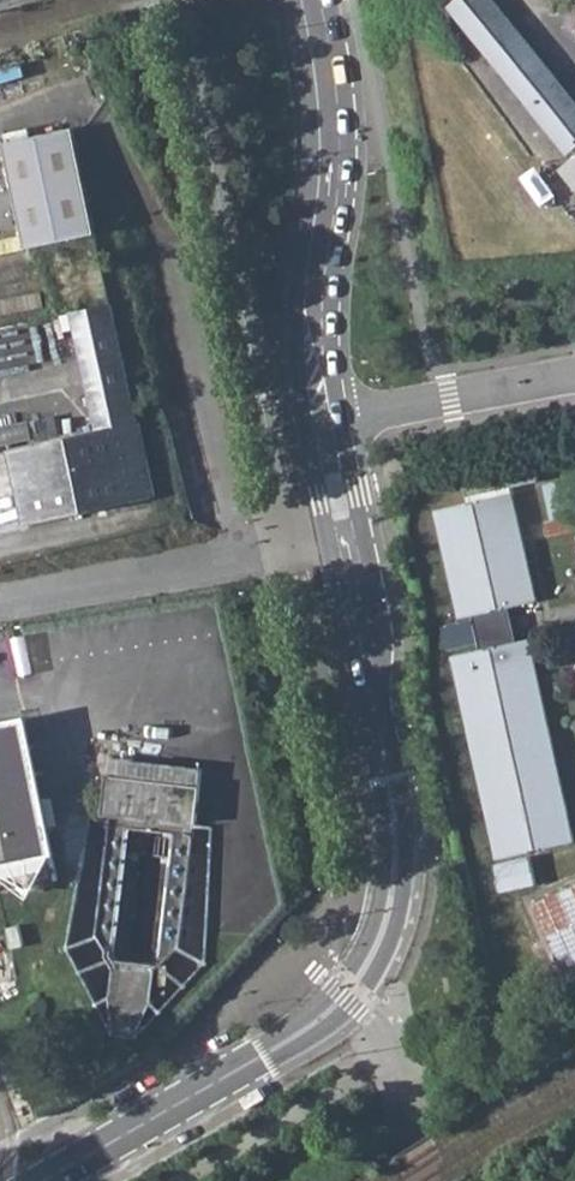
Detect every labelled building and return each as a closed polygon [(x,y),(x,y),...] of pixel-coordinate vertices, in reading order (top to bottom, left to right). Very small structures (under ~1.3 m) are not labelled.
[(568,151),(574,146),(574,101),(493,0),(459,0),(452,6),(568,151)] [(4,142),(27,248),(98,232),(75,127),(4,142)] [(560,169),(574,188),(574,157),(560,169)] [(82,396),(129,385),(111,303),(64,313),(82,396)] [(90,431),(14,447),(30,524),(153,497),(129,385),(82,396),(90,431)] [(510,607),(536,601),(512,492),(440,508),(464,617),(477,614),(482,613),(490,647),(484,648),(457,654),(502,857),(574,842),(529,638),(518,640),(512,641),(504,608),(510,607)] [(512,641),(518,640),(510,607),(504,608),(512,641)] [(482,613),(477,614),(484,648),(490,647),(482,613)] [(0,725),(0,892),(58,879),(25,720),(0,725)] [(197,824),(203,768),(112,757),(105,813),(197,824)] [(197,824),(105,813),(88,811),(64,949),(112,1036),(136,1038),(205,965),(212,827),(197,824)] [(537,898),(569,978),(574,976),(574,883),(537,898)]
